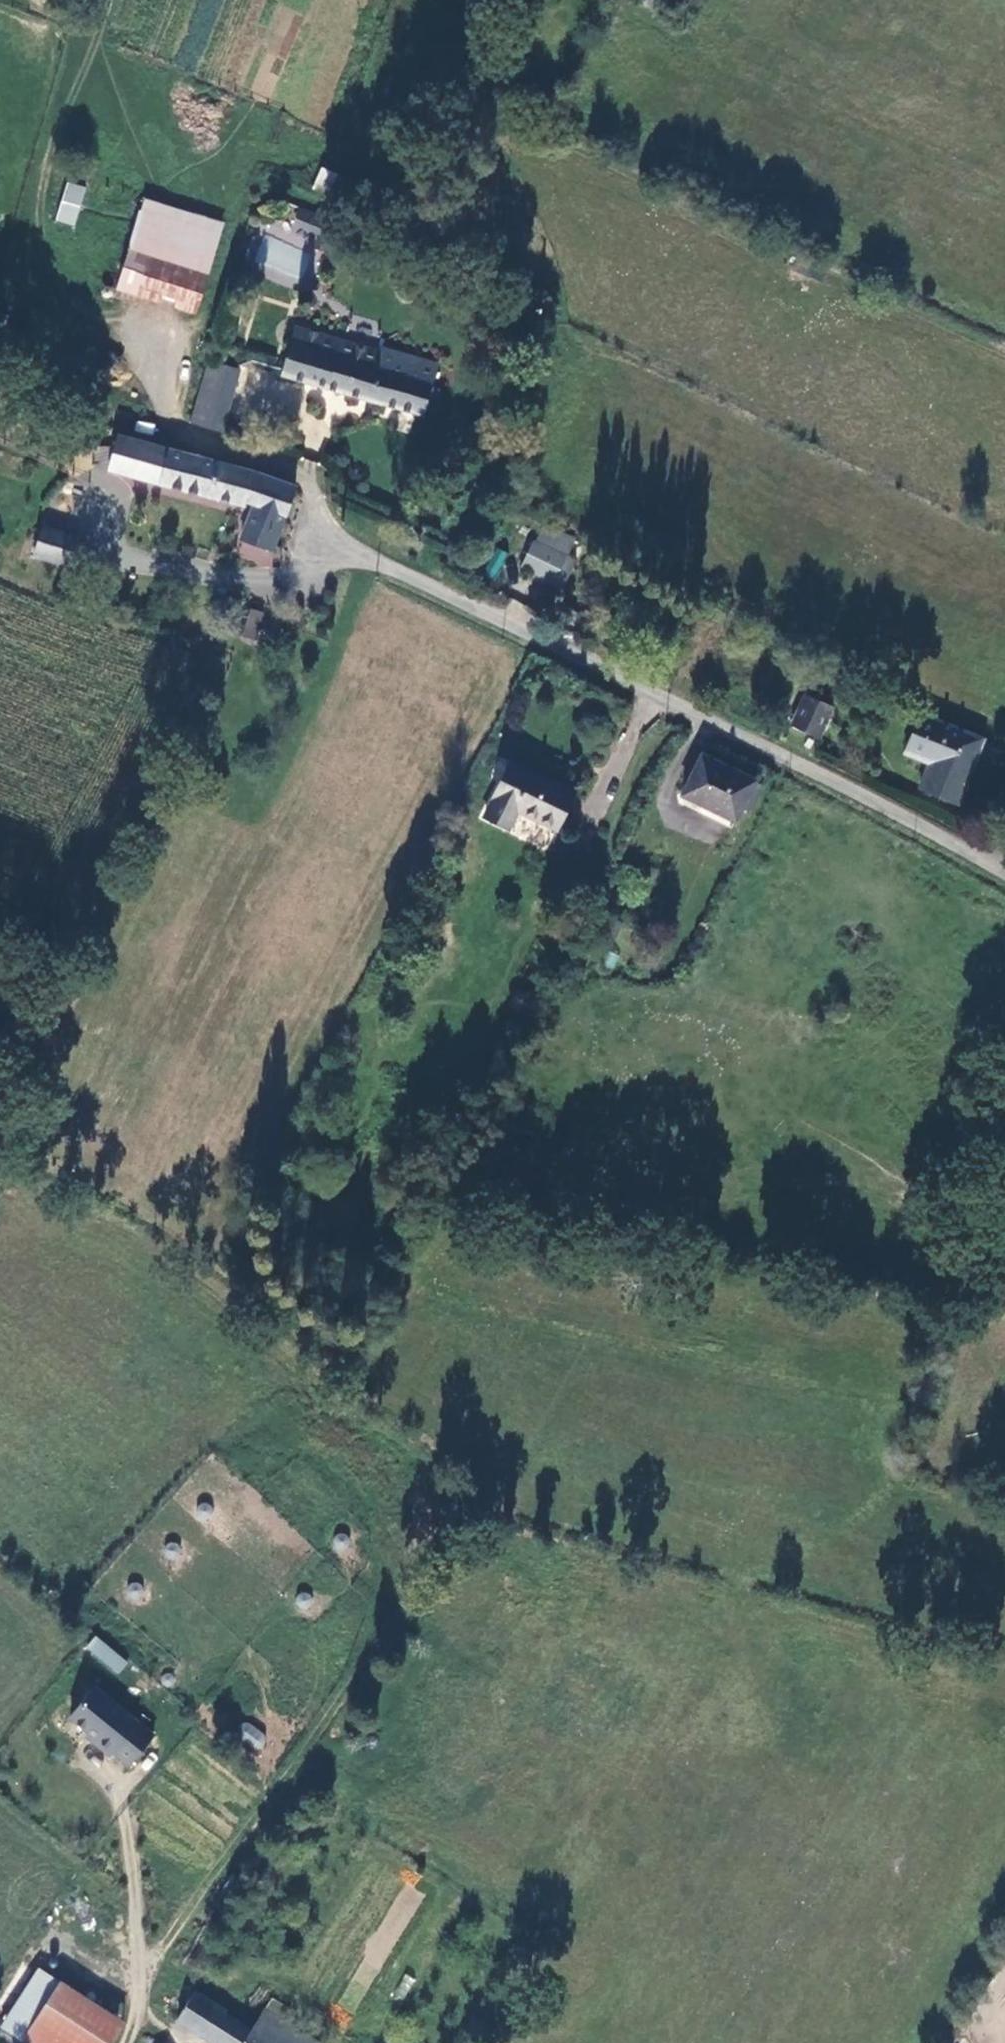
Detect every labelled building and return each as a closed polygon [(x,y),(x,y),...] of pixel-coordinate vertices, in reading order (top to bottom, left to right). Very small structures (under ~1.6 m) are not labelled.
[(319,169),(314,187),(329,191),(334,172),(319,169)] [(54,220),(74,226),(86,187),(66,180),(54,220)] [(191,313),(222,233),(147,204),(116,284),(191,313)] [(295,285),(303,245),(260,236),(252,276),(295,285)] [(331,304),(338,306),(344,304),(348,298),(347,290),(341,286),(334,286),(329,290),(327,297),(331,304)] [(345,351),(306,340),(302,347),(298,346),(289,382),(423,419),(432,396),(439,368),(384,352),(379,370),(343,360),(345,351)] [(221,434),(242,374),(210,362),(189,423),(221,434)] [(288,520),(302,490),(261,476),(120,439),(111,474),(244,510),(249,503),(257,506),(246,546),(275,554),(288,520)] [(77,576),(85,545),(47,536),(40,567),(77,576)] [(561,595),(573,568),(563,563),(570,548),(544,536),(527,568),(554,583),(550,589),(561,595)] [(249,607),(240,635),(256,641),(266,612),(249,607)] [(807,746),(821,717),(802,707),(787,737),(807,746)] [(957,808),(981,744),(920,721),(906,760),(931,770),(921,795),(957,808)] [(557,827),(576,790),(515,758),(487,813),(509,825),(519,807),(557,827)] [(734,820),(752,782),(702,758),(684,797),(734,820)] [(117,1675),(128,1661),(94,1635),(83,1649),(117,1675)] [(129,1764),(151,1735),(88,1685),(65,1715),(129,1764)] [(262,1749),(267,1729),(242,1724),(237,1744),(262,1749)] [(37,1975),(3,2036),(16,2042),(113,2042),(124,2023),(37,1975)] [(187,1996),(170,2023),(202,2042),(303,2042),(278,2026),(285,2013),(265,2003),(245,2035),(187,1996)]
